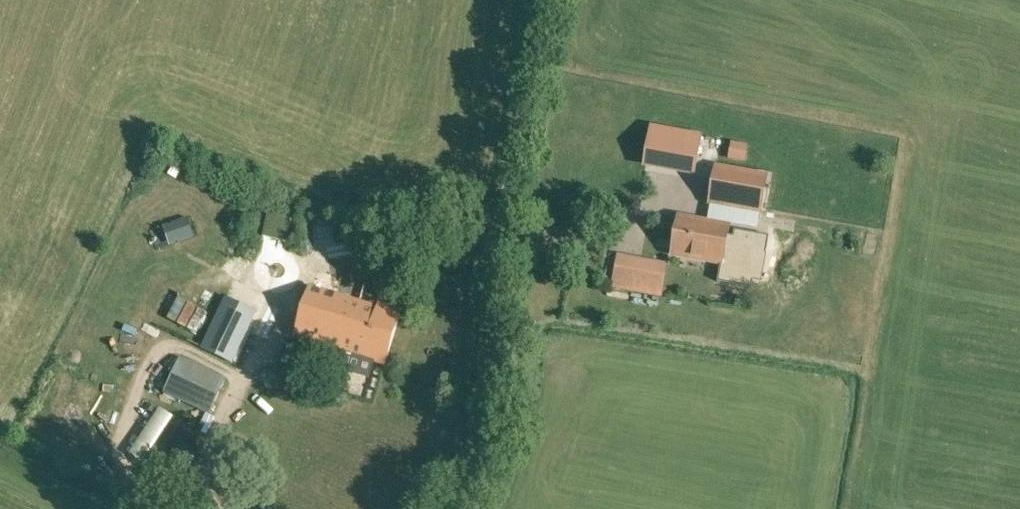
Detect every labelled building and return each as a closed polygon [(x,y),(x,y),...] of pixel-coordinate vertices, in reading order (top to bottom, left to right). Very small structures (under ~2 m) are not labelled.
[(651,127),(645,163),(694,172),(701,135),(651,127)] [(748,145),(732,143),(731,152),(746,155),(748,145)] [(760,210),(765,176),(716,167),(710,201),(760,210)] [(679,217),(673,255),(719,263),(716,282),(747,288),(750,273),(744,272),(748,253),(762,255),(764,240),(731,234),(729,244),(724,243),(727,225),(679,217)] [(193,238),(186,219),(173,223),(174,225),(179,240),(180,242),(193,238)] [(623,257),(620,289),(671,295),(674,262),(623,257)] [(377,306),(310,286),(295,337),(327,347),(322,364),(369,378),(375,361),(385,364),(402,309),(379,302),(377,306)] [(233,363),(258,311),(225,295),(199,347),(233,363)] [(209,414),(226,379),(180,357),(163,392),(209,414)] [(174,450),(191,422),(180,416),(164,444),(174,450)]
